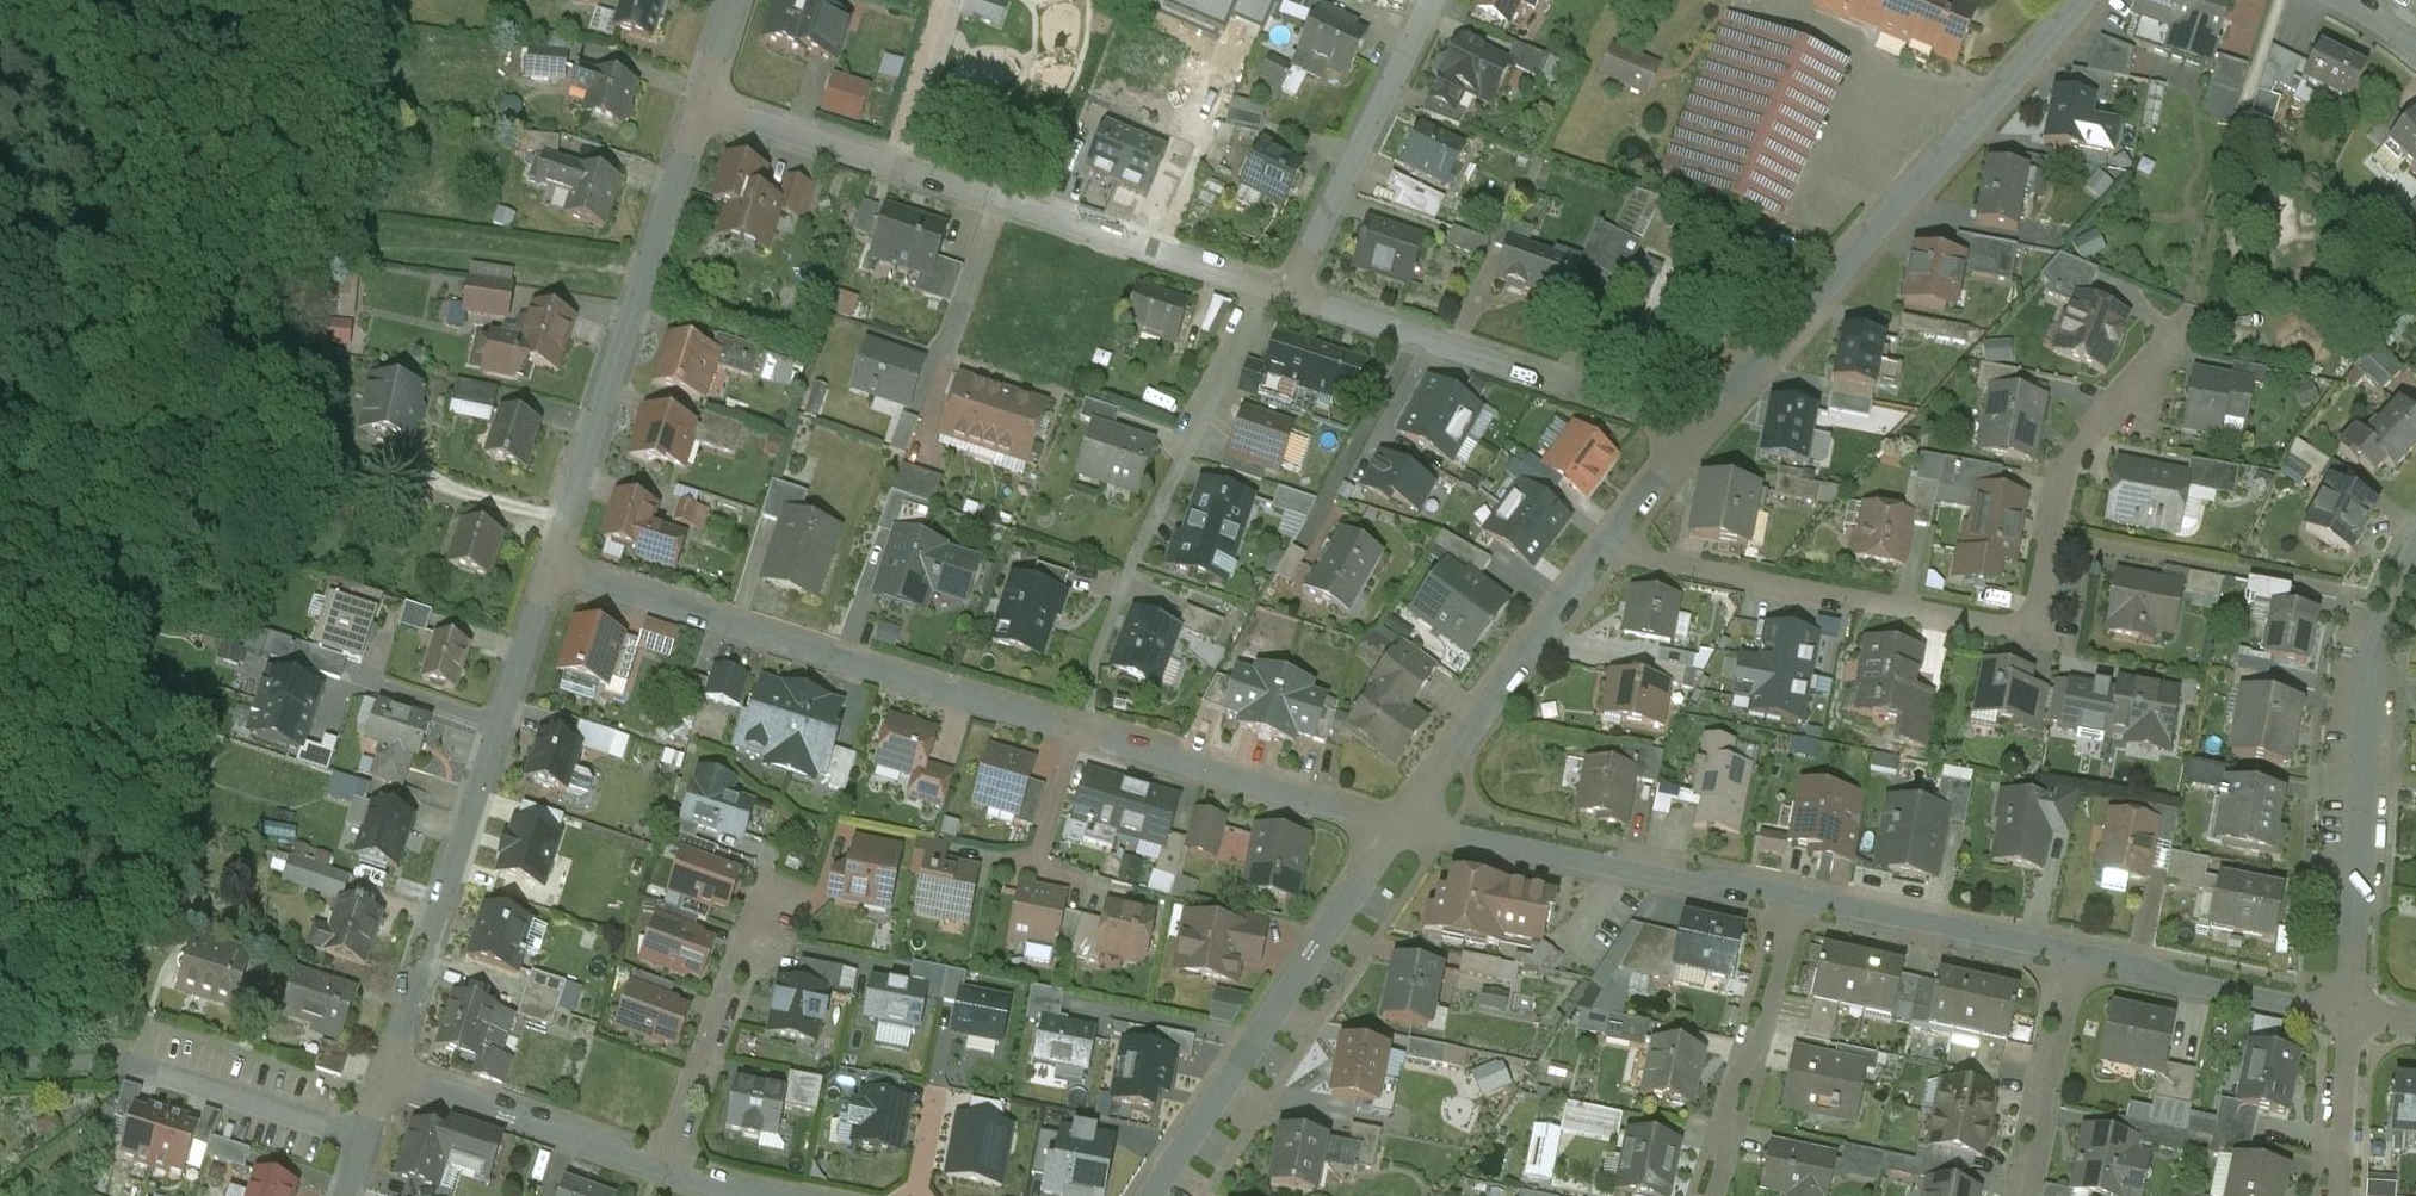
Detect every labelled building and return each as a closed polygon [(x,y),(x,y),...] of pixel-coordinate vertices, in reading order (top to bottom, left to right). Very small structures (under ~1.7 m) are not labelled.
[(616,29),(650,40),(662,0),(625,0),(616,29)] [(797,0),(781,0),(767,43),(806,55),(816,26),(821,8),(797,0)] [(1267,0),(1219,0),(1214,16),(1257,30),(1267,0)] [(1286,2),(1309,12),(1315,0),(1287,0),(1286,2)] [(1476,10),(1503,23),(1513,3),(1533,12),(1539,0),(1481,0),(1476,10)] [(1814,8),(1909,48),(1905,57),(1928,67),(1931,58),(1952,67),(1976,11),(1951,0),(1817,0),(1814,8)] [(2217,0),(2144,0),(2135,10),(2132,20),(2154,27),(2146,51),(2166,58),(2206,71),(2228,4),(2217,0)] [(1476,10),(1474,9),(1466,27),(1501,40),(1508,26),(1503,23),(1476,10)] [(1830,57),(1727,14),(1660,172),(1693,186),(1780,222),(1814,142),(1797,135),(1830,57)] [(1368,38),(1318,15),(1301,52),(1330,65),(1327,72),(1330,74),(1348,82),(1368,38)] [(831,30),(816,26),(806,55),(822,59),(831,30)] [(846,35),(831,30),(822,59),(837,64),(846,35)] [(2134,51),(2099,38),(2086,73),(2128,80),(2134,51)] [(1458,45),(1440,83),(1460,92),(1490,107),(1508,69),(1458,45)] [(1547,58),(1515,46),(1508,60),(1538,76),(1547,58)] [(2367,69),(2323,46),(2303,82),(2347,105),(2367,69)] [(1648,63),(1613,48),(1603,73),(1638,88),(1648,63)] [(2306,58),(2290,49),(2274,80),(2289,89),(2306,58)] [(567,54),(529,50),(526,77),(564,81),(567,54)] [(1330,65),(1301,52),(1293,71),(1306,76),(1308,72),(1327,81),(1330,74),(1327,72),(1330,65)] [(2248,69),(2222,60),(2212,87),(2241,97),(2248,69)] [(1293,71),(1271,61),(1262,78),(1285,88),(1293,71)] [(635,85),(597,73),(596,75),(578,70),(571,89),(590,95),(584,114),(622,126),(623,124),(626,125),(631,107),(628,106),(635,85)] [(821,110),(859,123),(873,85),(835,71),(821,110)] [(2161,125),(2165,84),(2151,82),(2146,123),(2161,125)] [(1460,92),(1440,83),(1431,100),(1427,98),(1419,114),(1456,128),(1462,115),(1451,110),(1460,92)] [(2094,101),(2054,93),(2045,146),(2084,153),(2089,126),(2094,101)] [(1142,108),(1106,97),(1100,115),(1136,127),(1142,108)] [(1267,120),(1230,112),(1226,129),(1263,138),(1267,120)] [(2414,112),(2385,144),(2415,171),(2415,113),(2414,112)] [(2116,131),(2089,126),(2084,153),(2111,158),(2116,131)] [(1464,150),(1422,131),(1404,170),(1445,190),(1464,150)] [(559,138),(520,134),(518,152),(557,156),(559,138)] [(1160,158),(1103,140),(1091,178),(1122,188),(1121,193),(1146,201),(1160,158)] [(1282,151),(1264,143),(1245,185),(1266,195),(1265,198),(1286,208),(1303,171),(1278,159),(1282,151)] [(553,160),(534,158),(527,182),(547,188),(548,182),(574,190),(581,169),(553,160)] [(768,171),(729,159),(717,202),(734,207),(755,213),(758,201),(769,205),(772,194),(762,190),(768,171)] [(2024,173),(1984,166),(1973,228),(2013,235),(2024,173)] [(619,180),(581,168),(581,169),(574,190),(565,217),(603,229),(619,180)] [(2101,171),(2087,187),(2101,199),(2115,183),(2101,171)] [(1393,172),(1386,187),(1397,192),(1392,203),(1435,222),(1447,196),(1393,172)] [(811,184),(789,178),(779,213),(800,219),(811,184)] [(2405,213),(2415,223),(2415,200),(2405,213)] [(755,213),(734,207),(731,219),(731,222),(731,225),(731,227),(733,230),(735,233),(737,235),(748,239),(751,229),(771,236),(776,220),(755,213)] [(920,222),(886,211),(871,259),(929,277),(930,278),(936,260),(946,229),(920,221),(920,222)] [(1533,230),(1505,221),(1493,246),(1507,251),(1509,244),(1526,250),(1533,230)] [(1424,243),(1368,225),(1353,269),(1405,287),(1411,269),(1415,270),(1424,243)] [(1486,241),(1452,230),(1447,246),(1481,257),(1486,241)] [(2099,230),(2073,240),(2081,259),(2107,248),(2099,230)] [(1630,239),(1614,232),(1595,271),(1611,278),(1630,239)] [(2019,247),(1975,239),(1972,261),(1996,265),(1994,279),(2013,282),(2019,247)] [(1526,250),(1509,244),(1507,251),(1497,281),(1541,295),(1552,260),(1553,259),(1526,250)] [(1581,260),(1555,252),(1553,259),(1552,260),(1541,295),(1540,299),(1565,307),(1581,260)] [(2098,270),(2059,255),(2036,280),(2049,285),(2046,294),(2073,305),(2076,297),(2086,300),(2098,270)] [(1955,264),(1913,256),(1904,304),(1946,312),(1955,264)] [(962,269),(936,260),(930,278),(929,277),(922,297),(949,305),(962,269)] [(511,287),(469,281),(464,311),(506,318),(511,287)] [(1190,308),(1140,291),(1126,330),(1176,348),(1190,308)] [(2086,300),(2076,297),(2073,305),(2070,314),(2063,317),(2060,326),(2062,333),(2055,350),(2104,370),(2114,345),(2116,344),(2120,335),(2118,333),(2125,316),(2086,300)] [(1220,336),(1226,308),(1211,304),(1205,332),(1220,336)] [(573,320),(533,307),(521,343),(517,357),(519,358),(557,371),(573,320)] [(353,344),(354,318),(323,317),(322,343),(353,344)] [(1943,325),(1903,318),(1900,334),(1940,342),(1943,325)] [(1882,341),(1831,331),(1821,383),(1834,385),(1872,393),(1875,376),(1882,341)] [(521,343),(491,336),(484,372),(506,377),(512,378),(519,358),(517,357),(521,343)] [(1365,365),(1277,336),(1263,378),(1296,389),(1351,407),(1365,365)] [(718,354),(668,338),(654,383),(703,399),(714,367),(718,354)] [(761,350),(723,338),(718,354),(756,366),(761,350)] [(1984,341),(1984,363),(2014,362),(2014,340),(1984,341)] [(922,363),(866,344),(851,390),(907,408),(922,363)] [(2402,371),(2373,345),(2363,355),(2391,381),(2402,371)] [(756,366),(718,354),(714,367),(752,379),(756,366)] [(2391,381),(2363,355),(2352,368),(2379,393),(2391,381)] [(2268,371),(2234,364),(2231,381),(2255,386),(2265,388),(2268,371)] [(2017,372),(1980,365),(1976,388),(1992,391),(1993,390),(2013,393),(2017,372)] [(2231,381),(2195,373),(2183,432),(2221,440),(2226,418),(2248,422),(2255,386),(2231,381)] [(423,388),(371,378),(361,429),(412,440),(415,424),(418,425),(421,407),(419,407),(423,388)] [(1044,407),(960,380),(960,379),(958,378),(939,436),(942,437),(943,433),(1026,460),(1025,464),(1028,465),(1047,407),(1044,406),(1044,407)] [(1296,389),(1264,379),(1259,393),(1291,403),(1296,389)] [(498,390),(456,381),(452,399),(494,408),(498,390)] [(1481,410),(1429,381),(1414,407),(1466,436),(1481,410)] [(1872,393),(1834,385),(1832,396),(1870,403),(1872,393)] [(2042,399),(2014,393),(2013,393),(1993,390),(1992,391),(1981,449),(2031,459),(2042,399)] [(1870,403),(1832,396),(1830,411),(1867,417),(1870,403)] [(1121,413),(1087,402),(1080,421),(1095,426),(1094,430),(1114,437),(1121,413)] [(2397,406),(2363,442),(2362,444),(2384,464),(2392,472),(2415,447),(2415,424),(2397,406)] [(1466,436),(1414,407),(1399,433),(1451,463),(1466,436)] [(694,426),(647,411),(640,431),(639,430),(630,456),(644,461),(645,464),(655,459),(674,465),(679,446),(686,448),(689,441),(694,426)] [(1811,418),(1767,411),(1759,458),(1803,466),(1811,418)] [(538,424),(501,412),(493,435),(496,436),(489,457),(504,462),(503,464),(525,471),(532,451),(530,450),(538,424)] [(1292,428),(1245,412),(1230,455),(1230,456),(1266,468),(1277,472),(1292,428)] [(745,427),(705,414),(700,428),(694,426),(689,441),(735,456),(745,427)] [(917,421),(902,415),(889,450),(905,456),(917,421)] [(1615,458),(1574,427),(1544,467),(1585,498),(1615,458)] [(1114,437),(1094,430),(1080,473),(1109,482),(1107,487),(1139,497),(1156,445),(1132,438),(1131,442),(1114,437)] [(2363,442),(2354,433),(2338,450),(2356,468),(2359,464),(2373,476),(2384,464),(2362,444),(2363,442)] [(2329,463),(2295,440),(2288,456),(2320,477),(2329,463)] [(1266,468),(1230,456),(1230,455),(1226,454),(1220,470),(1261,483),(1266,468)] [(1433,485),(1381,456),(1363,487),(1388,501),(1391,496),(1418,511),(1433,485)] [(2002,468),(1943,457),(1937,486),(1952,488),(1949,502),(1975,506),(1979,487),(1998,491),(2002,468)] [(2238,469),(2196,461),(2191,489),(2233,496),(2238,469)] [(2186,477),(2118,464),(2108,519),(2176,532),(2186,477)] [(942,480),(901,466),(891,493),(933,507),(942,480)] [(1821,487),(1777,478),(1774,497),(1817,505),(1821,487)] [(1937,486),(1909,480),(1903,514),(1911,516),(1909,524),(1929,528),(1935,500),(1937,486)] [(1757,491),(1703,481),(1692,537),(1747,547),(1753,513),(1757,491)] [(807,495),(772,483),(761,518),(782,525),(787,513),(800,517),(807,495)] [(1252,500),(1202,484),(1201,485),(1203,486),(1193,516),(1191,515),(1184,537),(1184,539),(1233,555),(1241,531),(1238,530),(1248,500),(1251,502),(1252,500)] [(1568,521),(1521,485),(1503,509),(1551,545),(1568,521)] [(1952,488),(1937,486),(1935,500),(1949,502),(1952,488)] [(1998,491),(1979,487),(1975,506),(1966,553),(1958,551),(1953,578),(1986,584),(1986,579),(1995,581),(1999,559),(2011,562),(2024,496),(1998,491)] [(1316,501),(1279,489),(1272,509),(1306,520),(1316,501)] [(1768,493),(1757,491),(1753,513),(1763,515),(1768,493)] [(2377,513),(2340,492),(2315,535),(2352,557),(2377,513)] [(933,507),(891,493),(877,531),(894,537),(895,534),(921,542),(933,507)] [(655,509),(617,497),(603,539),(640,552),(642,552),(650,528),(655,509)] [(708,511),(680,502),(674,522),(701,531),(708,511)] [(1903,514),(1865,507),(1861,532),(1854,537),(1852,551),(1857,558),(1901,567),(1909,524),(1911,516),(1903,514)] [(1503,509),(1485,533),(1533,568),(1551,545),(1503,509)] [(800,517),(787,513),(782,525),(763,582),(813,599),(837,530),(800,517)] [(502,536),(463,523),(449,566),(489,579),(502,536)] [(683,538),(650,528),(642,552),(640,552),(638,558),(673,569),(683,538)] [(1385,555),(1343,531),(1323,566),(1327,568),(1322,575),(1316,571),(1305,591),(1346,615),(1356,597),(1360,599),(1385,555)] [(921,542),(895,534),(894,537),(874,596),(924,613),(934,582),(966,593),(976,563),(943,552),(944,550),(921,542)] [(1233,555),(1184,539),(1184,537),(1177,535),(1167,566),(1224,584),(1226,580),(1232,582),(1236,567),(1230,565),(1233,555)] [(1488,562),(1442,536),(1435,546),(1451,557),(1481,575),(1488,562)] [(1307,557),(1291,548),(1276,575),(1291,584),(1307,557)] [(1069,575),(1038,565),(1033,582),(1064,592),(1069,575)] [(1469,577),(1464,582),(1446,569),(1412,615),(1468,656),(1506,604),(1469,577)] [(2222,582),(2187,574),(2183,592),(2218,600),(2222,582)] [(1033,582),(1016,577),(994,645),(1033,658),(1047,616),(1060,621),(1069,594),(1064,592),(1033,582)] [(2179,588),(2117,577),(2106,635),(2136,641),(2137,634),(2142,635),(2143,630),(2170,635),(2179,588)] [(382,597),(331,580),(325,601),(334,604),(319,650),(361,664),(382,597)] [(2286,593),(2254,587),(2251,606),(2269,610),(2269,607),(2283,610),(2286,593)] [(1678,597),(1632,589),(1624,634),(1669,643),(1678,597)] [(432,612),(406,604),(400,622),(426,631),(432,612)] [(2283,610),(2269,607),(2269,610),(2260,655),(2302,663),(2311,616),(2283,610)] [(1225,624),(1188,610),(1180,630),(1217,644),(1225,624)] [(1180,630),(1137,613),(1115,671),(1158,687),(1180,630)] [(623,637),(577,622),(560,673),(607,688),(609,679),(623,637)] [(879,624),(876,642),(897,645),(900,628),(879,624)] [(1822,636),(1758,625),(1750,670),(1813,682),(1822,636)] [(264,651),(287,659),(294,640),(271,632),(264,651)] [(468,646),(436,636),(422,680),(454,690),(468,646)] [(641,643),(623,637),(609,679),(628,685),(641,643)] [(1403,643),(1371,687),(1375,691),(1372,695),(1365,695),(1357,706),(1359,712),(1347,729),(1379,752),(1383,748),(1398,759),(1424,723),(1406,710),(1418,694),(1437,668),(1403,643)] [(1895,650),(1860,643),(1856,665),(1861,666),(1855,700),(1872,703),(1870,715),(1901,721),(1902,721),(1908,690),(1916,649),(1896,645),(1895,650)] [(344,664),(294,648),(289,663),(339,680),(344,664)] [(1694,658),(1657,651),(1654,665),(1685,670),(1692,671),(1694,658)] [(1685,670),(1654,665),(1651,681),(1668,684),(1668,685),(1681,688),(1685,670)] [(2029,673),(1985,665),(1976,710),(1997,713),(1996,718),(2013,721),(2012,728),(2019,729),(2027,686),(2029,673)] [(749,677),(714,666),(709,683),(708,682),(703,697),(739,708),(749,677)] [(245,734),(305,750),(323,684),(263,667),(245,734)] [(1312,684),(1257,667),(1254,676),(1238,671),(1233,683),(1224,711),(1225,712),(1241,717),(1238,726),(1292,743),(1295,734),(1311,739),(1312,739),(1321,711),(1326,699),(1309,694),(1312,684)] [(1813,682),(1750,670),(1741,717),(1805,728),(1813,682)] [(1651,681),(1612,673),(1605,710),(1622,713),(1621,720),(1650,725),(1655,703),(1664,705),(1668,685),(1668,684),(1651,681)] [(708,682),(689,676),(682,698),(701,704),(703,697),(708,682)] [(2271,682),(2234,676),(2231,691),(2241,693),(2268,698),(2271,682)] [(2118,687),(2055,677),(2048,715),(2111,728),(2118,687)] [(1233,683),(1217,678),(1201,705),(1225,713),(1225,712),(1224,711),(1233,683)] [(827,701),(783,688),(783,689),(764,683),(765,682),(763,681),(750,724),(743,722),(735,749),(790,767),(787,775),(790,776),(792,767),(823,777),(832,750),(836,737),(831,735),(840,706),(839,705),(838,706),(826,703),(827,701)] [(2044,689),(2027,686),(2019,729),(2036,732),(2044,689)] [(2172,697),(2118,687),(2111,728),(2133,732),(2132,737),(2163,743),(2172,697)] [(1931,694),(1908,690),(1902,721),(1901,721),(1896,744),(1921,749),(1931,694)] [(2268,698),(2241,693),(2229,753),(2285,764),(2297,704),(2268,698)] [(1664,705),(1655,703),(1650,725),(1662,728),(1667,705),(1664,705)] [(430,722),(378,705),(366,742),(381,747),(379,753),(376,752),(375,756),(380,757),(373,778),(401,787),(411,756),(418,758),(430,722)] [(1321,711),(1312,739),(1311,739),(1310,740),(1325,745),(1335,716),(1321,711)] [(1349,719),(1336,715),(1331,732),(1339,735),(1349,719)] [(918,726),(911,724),(907,726),(890,720),(889,724),(887,723),(881,727),(878,736),(881,742),(883,743),(876,765),(879,765),(880,760),(902,767),(900,772),(915,777),(921,779),(925,766),(935,734),(919,729),(918,726)] [(616,734),(579,722),(573,739),(610,751),(616,734)] [(580,748),(540,735),(526,778),(567,791),(568,791),(574,770),(576,766),(574,766),(580,748)] [(1731,744),(1705,739),(1700,764),(1695,763),(1694,768),(1703,770),(1698,794),(1671,789),(1668,805),(1670,805),(1699,811),(1696,825),(1739,834),(1752,769),(1727,764),(1731,744)] [(1663,753),(1620,745),(1617,766),(1633,769),(1631,780),(1657,784),(1663,753)] [(856,757),(832,750),(823,777),(831,780),(828,788),(844,793),(856,757)] [(1033,763),(990,750),(974,804),(994,810),(996,804),(1017,811),(1018,811),(1027,782),(1033,763)] [(1617,766),(1588,761),(1579,811),(1600,815),(1599,821),(1623,825),(1627,801),(1630,801),(1632,787),(1630,786),(1631,780),(1633,769),(1617,766)] [(2247,774),(2187,762),(2183,786),(2223,794),(2224,785),(2244,789),(2247,774)] [(951,775),(925,766),(921,779),(915,777),(908,798),(941,808),(951,775)] [(588,774),(574,770),(568,791),(567,791),(565,798),(579,802),(587,798),(592,783),(588,774)] [(751,807),(720,797),(725,780),(700,772),(695,788),(694,788),(686,814),(684,821),(698,825),(697,826),(699,827),(716,833),(717,830),(741,838),(751,807)] [(1179,802),(1089,775),(1074,821),(1090,824),(1083,842),(1112,851),(1117,834),(1165,849),(1170,834),(1179,802)] [(1972,787),(1940,781),(1935,809),(1946,811),(1944,823),(1964,827),(1972,787)] [(1045,787),(1027,782),(1018,811),(1017,811),(1013,822),(1032,829),(1045,787)] [(1671,789),(1657,784),(1651,816),(1667,819),(1670,805),(1668,805),(1671,789)] [(2244,789),(2224,785),(2223,794),(2222,800),(2218,799),(2217,807),(2220,808),(2213,843),(2242,848),(2241,852),(2280,858),(2284,830),(2275,829),(2280,796),(2244,789)] [(1864,800),(1802,787),(1791,842),(1820,847),(1819,852),(1835,856),(1836,850),(1852,853),(1851,859),(1853,859),(1864,800)] [(2077,794),(2049,788),(2047,802),(2051,803),(2046,831),(2069,835),(2077,794)] [(237,796),(224,793),(220,811),(233,814),(237,796)] [(2047,802),(2000,793),(1995,818),(2004,820),(2001,839),(2010,840),(2006,863),(2039,869),(2046,831),(2051,803),(2047,802)] [(1935,809),(1891,801),(1886,827),(1895,829),(1887,870),(1932,879),(1944,823),(1946,811),(1935,809)] [(2178,811),(2145,805),(2142,819),(2156,822),(2152,842),(2171,846),(2178,811)] [(412,819),(373,806),(364,833),(363,832),(355,854),(397,868),(412,819)] [(698,825),(684,821),(686,814),(668,808),(661,829),(676,834),(695,841),(699,827),(697,826),(698,825)] [(1225,820),(1193,812),(1186,838),(1187,838),(1186,842),(1216,850),(1225,820)] [(2142,819),(2110,813),(2102,851),(2097,854),(2095,863),(2099,869),(2104,870),(2126,874),(2127,876),(2129,879),(2140,881),(2146,878),(2152,842),(2156,822),(2142,819)] [(553,833),(513,821),(497,871),(519,879),(536,884),(553,833)] [(614,833),(578,822),(572,839),(608,851),(614,833)] [(1307,839),(1257,829),(1245,890),(1295,900),(1307,839)] [(695,841),(676,834),(670,851),(683,856),(684,855),(711,865),(717,849),(695,841)] [(1186,838),(1170,834),(1165,849),(1158,874),(1176,879),(1186,842),(1185,842),(1186,838)] [(949,846),(917,839),(910,873),(918,875),(920,870),(925,871),(927,863),(946,866),(949,846)] [(896,849),(854,842),(849,869),(832,882),(829,901),(865,907),(866,899),(890,903),(896,870),(892,869),(896,849)] [(271,877),(343,899),(350,874),(279,852),(271,877)] [(2207,862),(2170,854),(2164,885),(2215,895),(2218,880),(2204,878),(2207,862)] [(711,865),(684,855),(683,856),(674,881),(689,887),(680,912),(698,919),(698,920),(706,922),(713,904),(725,909),(738,875),(711,865)] [(946,866),(927,863),(925,871),(917,916),(968,925),(978,872),(946,866)] [(2126,874),(2104,870),(2101,887),(2124,891),(2127,876),(2126,874)] [(519,879),(497,871),(492,884),(515,892),(519,879)] [(1510,888),(1452,876),(1448,896),(1440,894),(1436,913),(1428,911),(1424,933),(1443,936),(1448,933),(1465,936),(1464,941),(1466,941),(1467,939),(1486,942),(1485,945),(1499,947),(1500,939),(1532,945),(1533,936),(1537,937),(1539,926),(1544,927),(1546,914),(1551,915),(1555,897),(1510,888)] [(2243,883),(2219,878),(2218,880),(2215,895),(2210,925),(2229,928),(2228,932),(2270,939),(2279,889),(2258,885),(2257,888),(2243,885),(2243,883)] [(1064,897),(1021,888),(1010,942),(1030,946),(1031,940),(1053,945),(1057,946),(1062,913),(1064,897)] [(363,908),(341,901),(330,932),(324,954),(365,966),(381,916),(362,910),(363,908)] [(680,912),(661,905),(655,921),(692,935),(698,920),(698,919),(680,912)] [(1152,916),(1108,907),(1105,922),(1100,947),(1101,948),(1119,951),(1119,952),(1125,961),(1135,963),(1144,957),(1152,916)] [(533,924),(485,908),(468,958),(516,974),(521,958),(525,960),(527,954),(523,953),(533,924)] [(1267,918),(1230,910),(1227,924),(1245,928),(1240,952),(1259,956),(1267,918)] [(1079,916),(1062,913),(1057,946),(1053,945),(1051,954),(1071,958),(1079,916)] [(1105,922),(1079,916),(1071,958),(1098,964),(1101,948),(1100,947),(1105,922)] [(1227,924),(1187,916),(1176,971),(1234,983),(1240,952),(1245,928),(1227,924)] [(1740,932),(1684,919),(1680,936),(1673,968),(1675,968),(1676,966),(1706,973),(1706,975),(1729,980),(1740,932)] [(692,935),(655,921),(641,959),(666,969),(686,977),(688,973),(700,978),(713,943),(692,935)] [(1630,924),(1593,979),(1593,982),(1605,990),(1593,1011),(1609,1015),(1619,1017),(1629,973),(1617,971),(1643,927),(1630,924)] [(330,932),(315,927),(308,949),(324,954),(330,932)] [(1680,936),(1643,927),(1617,971),(1629,973),(1672,983),(1675,968),(1673,968),(1680,936)] [(249,961),(194,943),(178,991),(233,1008),(249,961)] [(1876,960),(1825,950),(1814,1004),(1817,1005),(1842,1011),(1843,1005),(1866,1009),(1876,960)] [(1500,962),(1463,955),(1459,975),(1497,982),(1500,962)] [(1904,966),(1876,960),(1866,1009),(1894,1015),(1902,975),(1904,966)] [(1440,971),(1398,962),(1386,1019),(1423,1027),(1427,1009),(1432,1010),(1440,971)] [(566,984),(532,973),(523,1002),(556,1013),(566,984)] [(674,987),(635,973),(629,990),(668,1004),(674,987)] [(355,993),(296,974),(283,1014),(327,1028),(324,1036),(339,1041),(355,993)] [(1920,979),(1902,975),(1896,1005),(1914,1009),(1920,979)] [(1932,1013),(1930,1024),(1955,1029),(1964,980),(1940,975),(1938,983),(1932,1013)] [(925,987),(863,977),(855,1023),(918,1033),(925,987)] [(1938,983),(1920,979),(1914,1009),(1932,1013),(1938,983)] [(826,989),(777,980),(766,1034),(815,1044),(826,989)] [(1991,986),(1964,980),(1955,1029),(1982,1034),(1991,986)] [(2017,991),(1991,986),(1982,1034),(1980,1041),(2004,1046),(2005,1046),(2017,991)] [(668,1004),(629,990),(615,1027),(641,1036),(641,1037),(661,1044),(663,1040),(676,1045),(688,1011),(668,1004)] [(1241,1024),(1245,993),(1215,990),(1211,1021),(1241,1024)] [(959,994),(949,1042),(1002,1053),(1012,1005),(959,994)] [(497,1009),(456,996),(439,1050),(478,1062),(479,1063),(483,1051),(500,1057),(511,1021),(494,1016),(497,1009)] [(556,1013),(523,1002),(518,1018),(552,1028),(556,1013)] [(1842,1011),(1817,1005),(1809,1040),(1834,1045),(1842,1011)] [(1043,1012),(1034,1060),(1087,1071),(1096,1023),(1043,1012)] [(2169,1025),(2114,1014),(2105,1059),(2138,1065),(2136,1072),(2159,1077),(2161,1067),(2169,1025)] [(1619,1017),(1609,1015),(1604,1039),(1605,1039),(1606,1038),(1605,1038),(1606,1033),(1645,1041),(1648,1023),(1619,1017)] [(1447,1048),(1410,1041),(1406,1060),(1443,1067),(1447,1048)] [(1702,1051),(1655,1041),(1643,1096),(1690,1106),(1702,1051)] [(2004,1046),(1980,1041),(1978,1055),(2001,1059),(2004,1046)] [(350,1051),(322,1042),(314,1069),(341,1078),(350,1051)] [(1173,1052),(1120,1042),(1108,1102),(1150,1110),(1154,1090),(1165,1092),(1173,1052)] [(1387,1053),(1341,1044),(1331,1097),(1377,1105),(1387,1053)] [(1879,1056),(1837,1046),(1834,1063),(1865,1070),(1876,1072),(1879,1056)] [(1499,1047),(1476,1057),(1486,1082),(1510,1072),(1499,1047)] [(2296,1058),(2249,1049),(2238,1103),(2238,1105),(2258,1109),(2285,1115),(2296,1058)] [(500,1057),(483,1051),(479,1063),(478,1062),(473,1076),(505,1086),(513,1061),(500,1057)] [(2001,1059),(1978,1055),(1973,1075),(1997,1080),(2001,1059)] [(1865,1070),(1834,1063),(1833,1065),(1795,1057),(1784,1106),(1808,1111),(1810,1102),(1856,1112),(1865,1070)] [(2198,1074),(2161,1067),(2159,1077),(2154,1099),(2191,1107),(2198,1074)] [(821,1083),(733,1069),(723,1132),(779,1141),(784,1111),(816,1116),(821,1083)] [(902,1081),(868,1074),(864,1093),(898,1100),(902,1081)] [(2395,1082),(2392,1134),(2415,1135),(2415,1084),(2395,1082)] [(142,1091),(124,1085),(115,1119),(131,1124),(135,1112),(142,1091)] [(1994,1095),(1945,1085),(1943,1096),(1937,1100),(1933,1115),(1990,1127),(1992,1118),(1988,1117),(1985,1113),(1991,1109),(1994,1095)] [(864,1093),(863,1093),(860,1107),(853,1105),(849,1125),(857,1127),(853,1142),(898,1151),(907,1102),(898,1100),(864,1093)] [(2258,1109),(2238,1105),(2238,1103),(2220,1099),(2212,1138),(2251,1146),(2258,1109)] [(1582,1107),(1566,1104),(1563,1123),(1579,1126),(1582,1107)] [(152,1109),(149,1116),(135,1112),(131,1124),(121,1155),(136,1160),(134,1164),(151,1170),(169,1114),(152,1109)] [(959,1110),(946,1173),(1001,1184),(1014,1121),(959,1110)] [(221,1116),(204,1111),(198,1131),(194,1144),(207,1149),(211,1138),(213,1139),(221,1116)] [(1625,1116),(1597,1111),(1594,1129),(1621,1134),(1625,1116)] [(185,1120),(169,1114),(151,1170),(168,1175),(169,1170),(184,1175),(194,1144),(198,1131),(183,1127),(185,1120)] [(1990,1127),(1933,1115),(1930,1130),(1934,1137),(1932,1149),(1980,1159),(1984,1144),(1980,1139),(1984,1136),(1988,1137),(1990,1127)] [(2195,1134),(2125,1120),(2121,1139),(2137,1142),(2135,1147),(2190,1158),(2195,1134)] [(447,1141),(414,1129),(397,1177),(409,1181),(434,1190),(435,1188),(440,1172),(485,1188),(502,1141),(453,1124),(447,1141)] [(1532,1124),(1527,1180),(1555,1182),(1560,1127),(1532,1124)] [(1382,1131),(1352,1126),(1349,1144),(1363,1146),(1358,1168),(1374,1171),(1382,1131)] [(1325,1140),(1281,1131),(1270,1186),(1295,1190),(1295,1189),(1315,1192),(1315,1190),(1307,1189),(1311,1171),(1316,1172),(1319,1157),(1339,1161),(1339,1164),(1358,1168),(1363,1146),(1349,1144),(1325,1140)] [(1063,1132),(1056,1167),(1049,1166),(1044,1194),(1054,1195),(1091,1195),(1095,1177),(1105,1179),(1112,1142),(1063,1132)] [(2089,1132),(2081,1167),(2077,1166),(2071,1192),(2089,1195),(2125,1195),(2135,1147),(2137,1142),(2121,1139),(2089,1132)] [(1632,1135),(1620,1191),(1642,1195),(1669,1195),(1673,1178),(1670,1177),(1677,1145),(1632,1135)] [(2251,1146),(2212,1138),(2195,1135),(2192,1152),(2234,1160),(2234,1159),(2247,1162),(2251,1146)] [(250,1151),(213,1139),(211,1138),(207,1149),(204,1157),(244,1170),(250,1151)] [(1771,1145),(1762,1188),(1790,1194),(1790,1195),(1826,1195),(1834,1158),(1771,1145)] [(1884,1154),(1844,1146),(1841,1163),(1880,1171),(1884,1154)] [(1925,1163),(1884,1154),(1880,1171),(1921,1181),(1925,1163)] [(2234,1159),(2227,1195),(2281,1195),(2286,1170),(2247,1162),(2234,1159)] [(258,1173),(251,1195),(291,1195),(294,1185),(258,1173)] [(565,1180),(559,1195),(609,1195),(565,1180)] [(435,1188),(434,1190),(409,1181),(403,1195),(454,1195),(455,1194),(435,1188)] [(1932,1182),(1929,1195),(1980,1195),(1981,1193),(1932,1182)]
